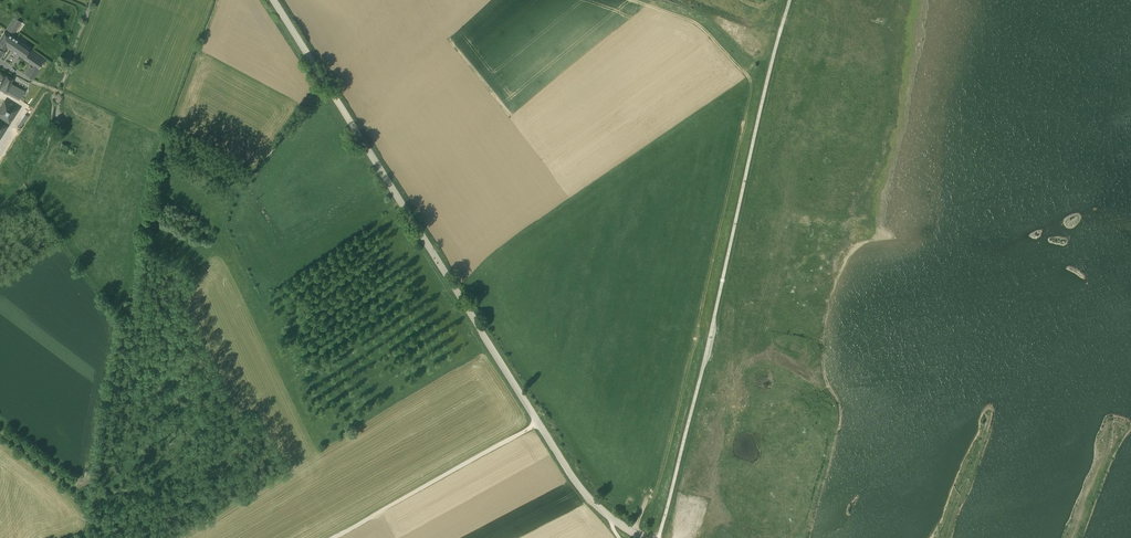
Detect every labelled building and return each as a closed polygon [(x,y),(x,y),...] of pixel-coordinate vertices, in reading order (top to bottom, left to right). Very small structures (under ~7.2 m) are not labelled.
[(6,29),(13,34),(21,22),(14,17),(6,29)] [(33,79),(39,69),(39,68),(44,59),(30,49),(4,31),(0,37),(0,57),(7,48),(30,64),(24,74),(33,79)] [(19,100),(25,91),(11,83),(12,79),(0,72),(0,89),(6,92),(5,93),(19,100)] [(10,123),(19,109),(4,99),(0,105),(0,117),(10,123)] [(76,147),(61,143),(59,151),(74,154),(76,147)]
